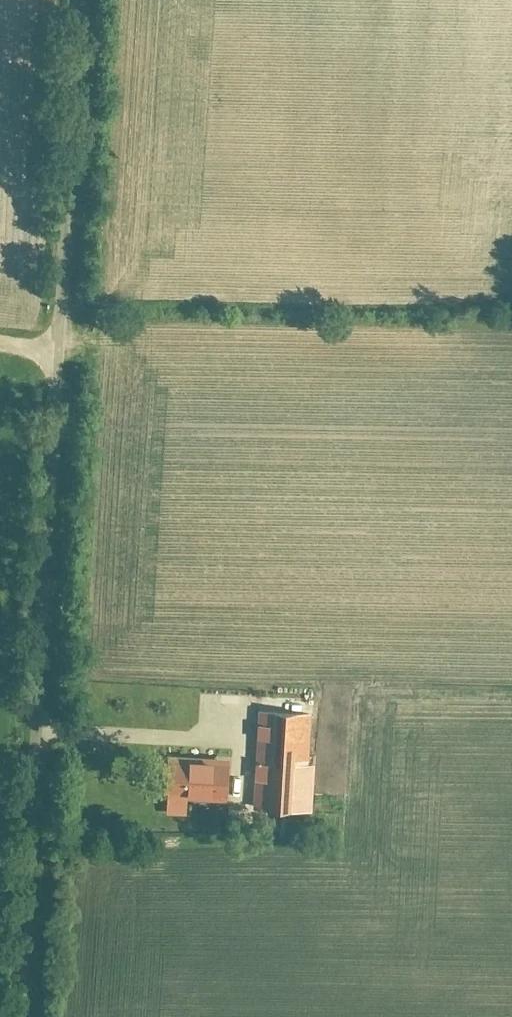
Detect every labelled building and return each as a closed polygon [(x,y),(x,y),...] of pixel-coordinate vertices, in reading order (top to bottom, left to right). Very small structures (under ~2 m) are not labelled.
[(257,813),(306,815),(311,720),(262,717),(257,813)] [(204,800),(203,815),(222,816),(225,765),(175,762),(173,798),(204,800)]
